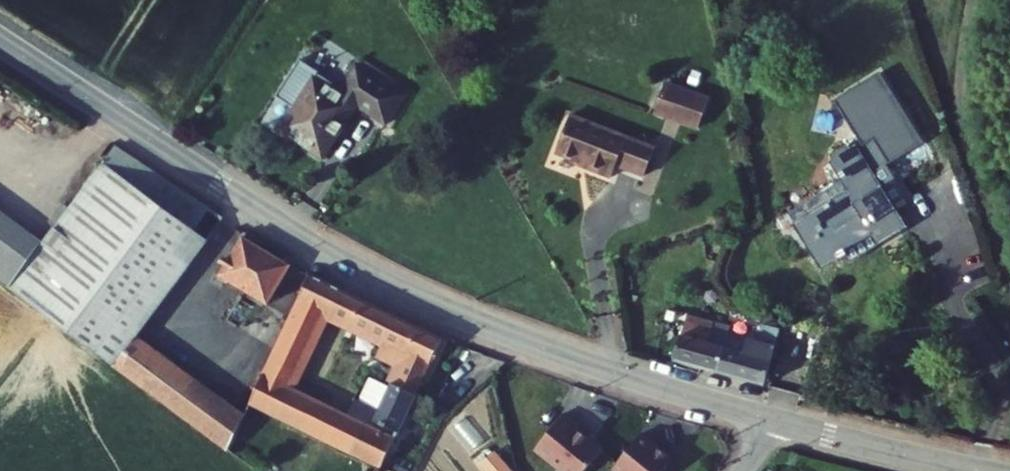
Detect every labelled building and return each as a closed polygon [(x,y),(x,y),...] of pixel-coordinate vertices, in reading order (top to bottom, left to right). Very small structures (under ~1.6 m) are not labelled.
[(402,97),(356,66),(335,96),(312,81),(283,123),(301,136),(297,142),(319,157),(353,106),(382,126),(402,97)] [(834,99),(863,144),(872,138),(889,164),(924,141),(881,71),(834,99)] [(698,127),(708,99),(666,84),(656,112),(698,127)] [(655,145),(568,115),(554,153),(589,165),(587,170),(612,179),(617,165),(644,175),(655,145)] [(301,136),(283,123),(279,129),(297,142),(301,136)] [(889,164),(872,138),(863,144),(856,148),(854,146),(849,149),(846,145),(828,157),(830,160),(827,162),(846,192),(793,225),(820,269),(841,255),(868,239),(873,247),(905,227),(872,174),(889,164)] [(117,148),(102,169),(190,231),(205,210),(117,148)] [(43,247),(10,292),(113,369),(115,366),(131,345),(190,265),(173,253),(190,231),(102,169),(43,247)] [(10,292),(43,247),(0,215),(0,285),(10,292)] [(173,253),(190,265),(206,244),(190,231),(173,253)] [(868,239),(841,255),(847,264),(873,247),(868,239)] [(244,242),(221,277),(267,307),(290,273),(244,242)] [(315,282),(280,356),(307,369),(329,321),(386,346),(379,359),(400,370),(395,380),(419,391),(443,341),(315,282)] [(714,324),(689,317),(678,362),(702,368),(708,344),(714,324)] [(724,349),(717,372),(766,386),(781,331),(762,326),(760,335),(758,342),(728,333),(730,328),(714,324),(708,344),(724,349)] [(758,342),(760,335),(730,326),(730,328),(728,333),(758,342)] [(724,349),(708,344),(702,368),(717,372),(724,349)] [(115,366),(230,451),(242,425),(131,345),(115,366)] [(271,371),(300,384),(307,369),(280,356),(271,371)] [(271,371),(256,402),(322,432),(337,401),(300,384),(271,371)] [(385,461),(419,391),(395,380),(383,402),(367,394),(358,413),(370,418),(356,448),(385,461)] [(322,432),(338,439),(354,410),(337,401),(322,432)] [(338,439),(356,448),(370,418),(358,413),(354,410),(338,439)] [(537,451),(561,470),(586,470),(604,449),(565,417),(537,451)] [(616,470),(667,470),(675,461),(642,437),(616,470)] [(484,470),(510,470),(494,452),(479,466),(484,470)]
